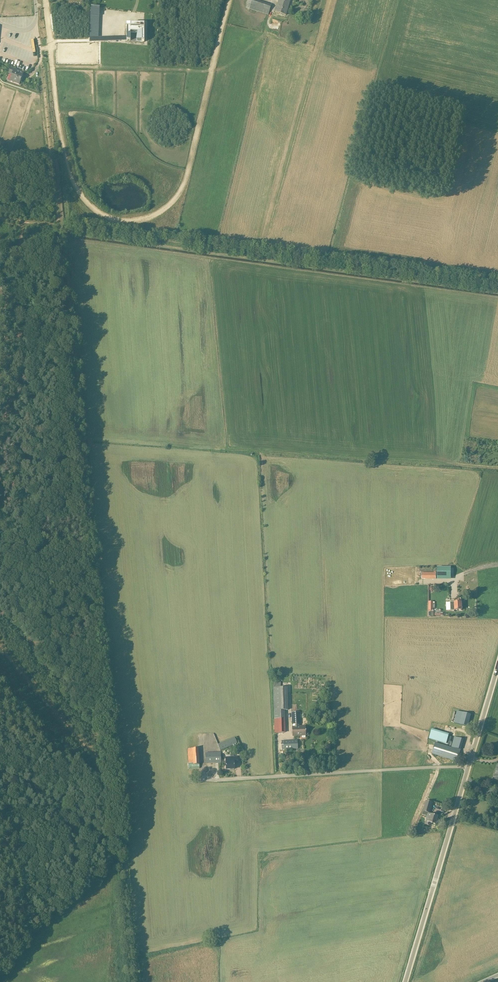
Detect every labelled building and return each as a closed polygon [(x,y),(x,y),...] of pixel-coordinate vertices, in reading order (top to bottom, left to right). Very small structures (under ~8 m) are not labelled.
[(268,15),(270,10),(271,6),(250,0),(248,0),(245,8),(268,15)] [(275,12),(286,15),(287,12),(289,7),(291,0),(279,0),(275,12)] [(98,37),(99,7),(91,6),(90,38),(90,41),(126,40),(126,35),(98,37)] [(130,41),(130,32),(137,33),(136,41),(144,42),(144,25),(126,25),(131,25),(131,27),(126,27),(126,35),(126,40),(126,41),(130,41)] [(18,70),(11,68),(9,73),(12,74),(10,81),(19,85),(22,76),(18,74),(18,75),(16,75),(18,70)] [(451,580),(451,567),(437,567),(437,580),(451,580)] [(461,602),(455,602),(450,603),(451,610),(462,610),(461,602)] [(285,719),(285,710),(288,710),(288,687),(281,688),(281,682),(276,682),(277,682),(277,680),(274,680),(274,688),(274,733),(285,733),(284,719),(285,719)] [(305,726),(299,726),(299,725),(300,724),(300,711),(292,712),(293,737),(306,736),(306,735),(307,735),(308,734),(308,731),(307,730),(305,731),(305,726)] [(458,711),(454,723),(458,724),(468,727),(471,715),(468,714),(464,713),(461,712),(458,711)] [(446,743),(448,734),(431,729),(428,738),(446,743)] [(221,751),(237,743),(235,737),(218,744),(221,751)] [(435,743),(432,754),(458,762),(464,740),(454,737),(451,748),(435,743)] [(297,740),(281,741),(282,750),(287,750),(289,749),(298,749),(297,740)] [(188,750),(188,765),(189,769),(195,769),(200,768),(200,765),(199,749),(188,749),(188,750)] [(221,763),(221,752),(205,753),(206,764),(221,763)] [(238,757),(234,757),(234,755),(230,756),(230,757),(225,758),(226,770),(234,769),(234,763),(238,763),(238,757)] [(423,811),(430,813),(433,802),(426,801),(423,811)] [(428,814),(425,825),(429,826),(430,823),(436,824),(438,816),(428,814)]
